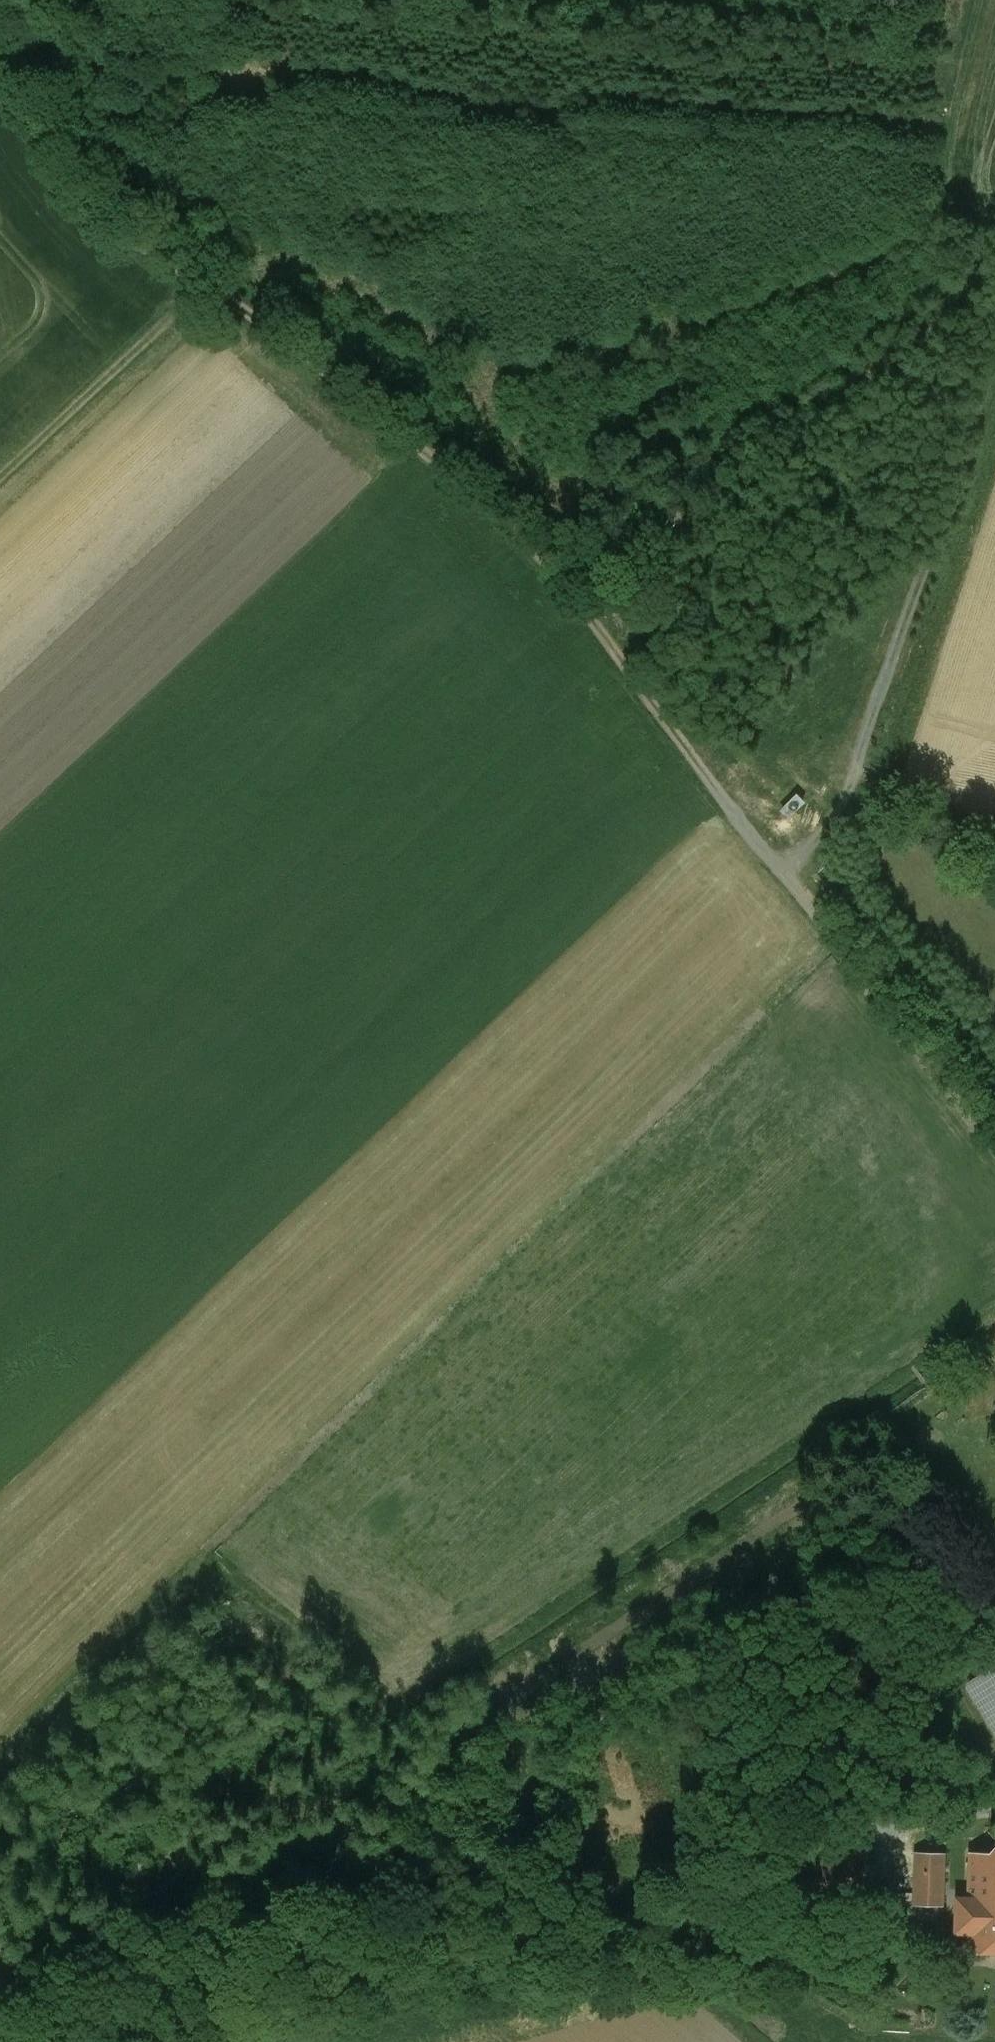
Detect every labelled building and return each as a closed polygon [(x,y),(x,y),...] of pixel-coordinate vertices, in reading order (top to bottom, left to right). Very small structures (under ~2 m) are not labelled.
[(969,1689),(994,1732),(994,1672),(969,1689)] [(944,1854),(896,1853),(894,1905),(943,1906),(944,1854)] [(970,1853),(968,1898),(969,1898),(968,1936),(967,1953),(994,1954),(994,1854),(970,1853)] [(868,1858),(794,1871),(796,1882),(802,1918),(876,1905),(868,1858)] [(968,1898),(955,1897),(954,1935),(968,1936),(969,1898),(968,1898)]
